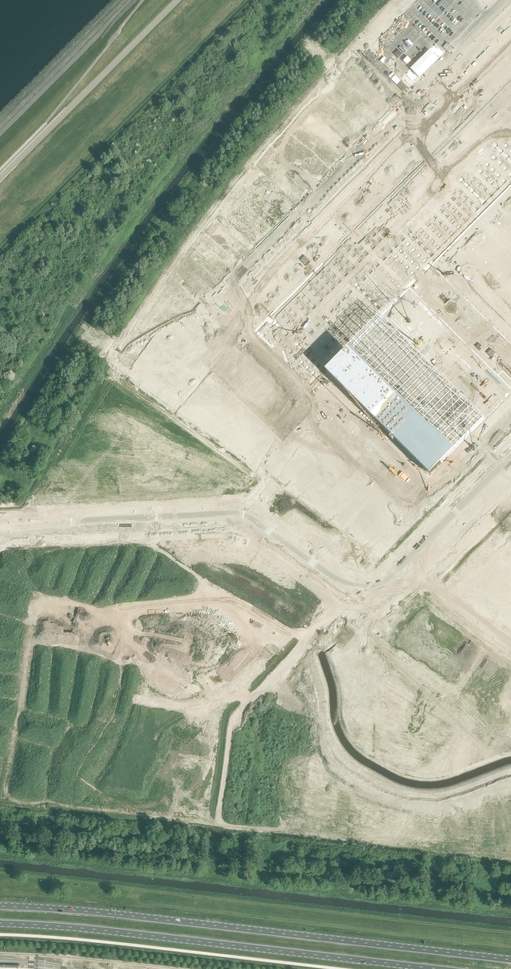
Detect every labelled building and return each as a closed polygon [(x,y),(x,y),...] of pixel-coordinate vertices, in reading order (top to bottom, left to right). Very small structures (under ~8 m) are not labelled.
[(256,330),(312,386),(327,371),(432,476),(510,396),(510,386),(510,385),(510,383),(510,377),(503,369),(499,374),(411,286),(432,266),(510,345),(510,73),(256,330)]
